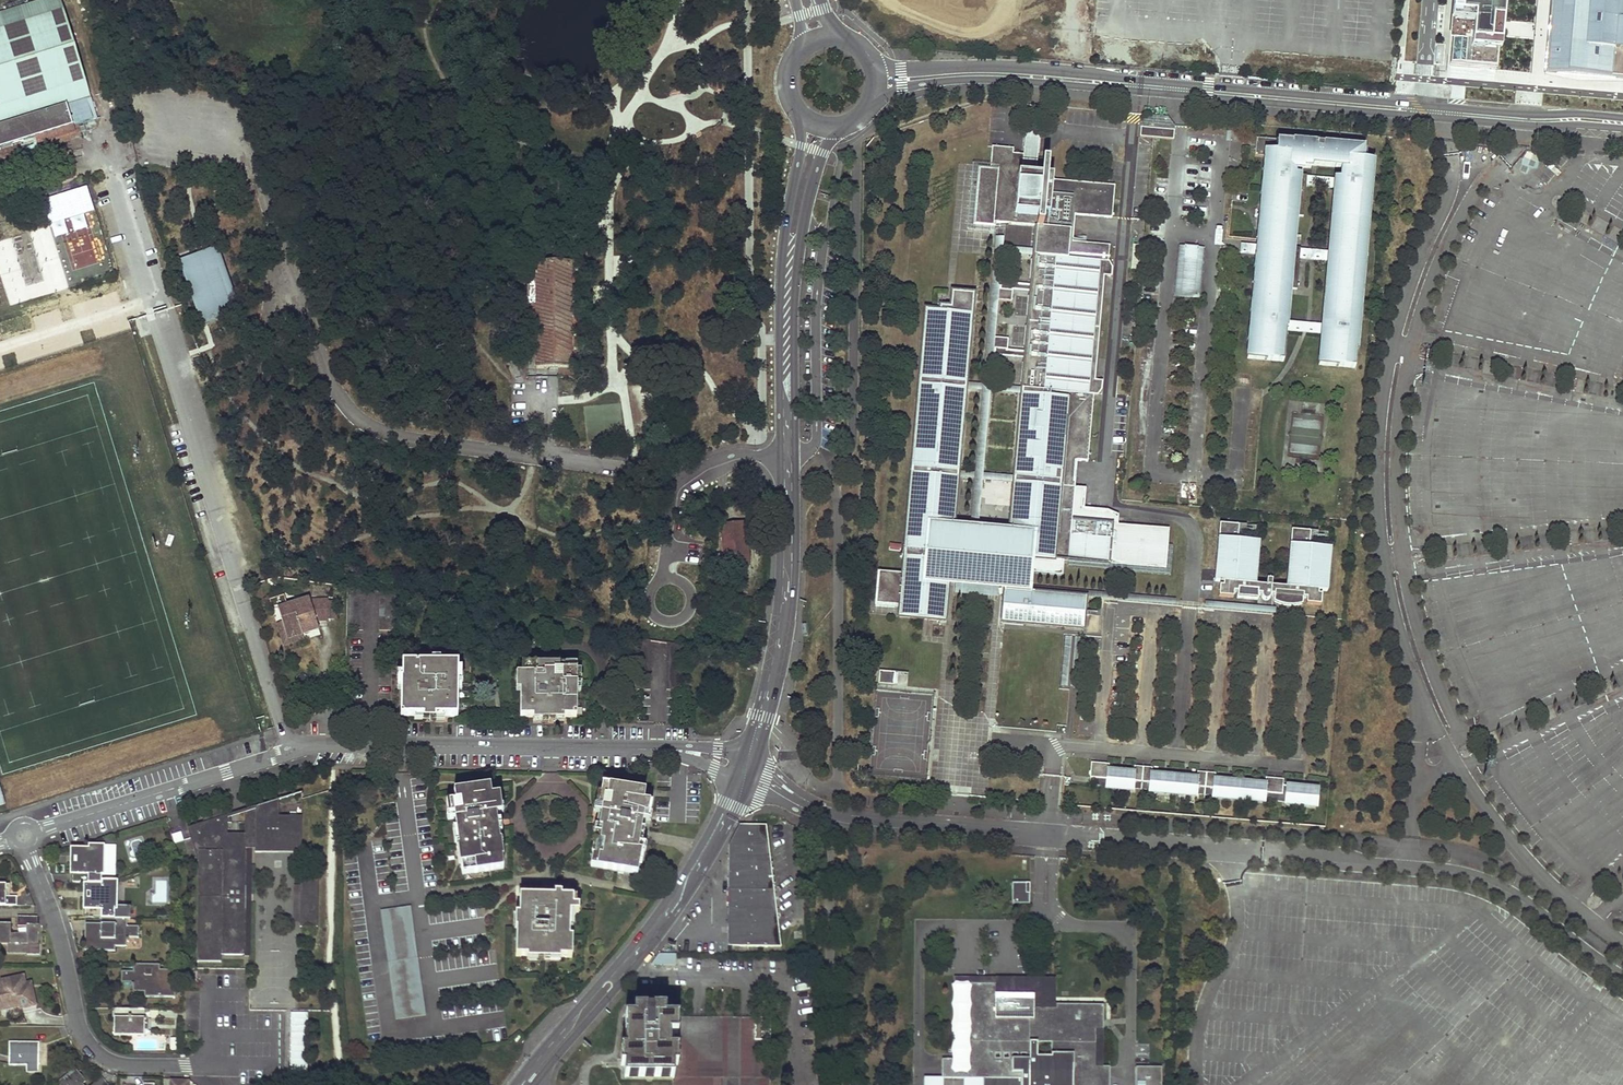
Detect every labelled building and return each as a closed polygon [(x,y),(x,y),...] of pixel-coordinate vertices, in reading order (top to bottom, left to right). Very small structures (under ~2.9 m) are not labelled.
[(0,14),(0,126),(64,106),(86,100),(90,98),(59,0),(44,0),(0,14)] [(1481,1),(1467,0),(1459,0),(1471,1),(1471,7),(1465,7),(1464,17),(1456,16),(1453,48),(1451,66),(1457,66),(1465,67),(1466,53),(1497,55),(1502,0),(1481,0),(1481,1)] [(1459,0),(1457,0),(1456,16),(1464,17),(1465,7),(1471,7),(1471,1),(1459,0)] [(1544,76),(1544,77),(1545,77),(1622,84),(1622,0),(1550,0),(1544,76)] [(1466,53),(1465,67),(1496,70),(1497,55),(1466,53)] [(90,98),(86,100),(89,110),(91,120),(96,119),(90,98)] [(35,138),(39,148),(51,145),(49,139),(61,135),(62,139),(74,135),(71,127),(75,125),(91,120),(89,110),(86,100),(64,106),(0,126),(0,149),(35,138)] [(1141,127),(1154,128),(1155,116),(1147,115),(1141,119),(1141,127)] [(1175,126),(1168,116),(1155,116),(1154,128),(1174,130),(1175,126)] [(79,136),(75,125),(71,127),(74,135),(62,139),(61,135),(49,139),(51,145),(79,136)] [(1153,138),(1154,128),(1141,127),(1140,137),(1153,138)] [(1174,130),(1154,128),(1153,138),(1173,140),(1174,130)] [(1025,140),(1024,154),(1023,170),(1035,172),(1037,151),(1038,141),(1039,137),(1026,136),(1025,140)] [(1272,139),(1256,138),(1254,156),(1265,157),(1262,184),(1264,185),(1263,195),(1261,195),(1258,229),(1260,229),(1259,240),(1257,240),(1257,245),(1256,255),(1252,302),(1254,302),(1253,313),(1251,313),(1250,330),(1251,330),(1251,341),(1249,341),(1247,358),(1264,360),(1265,355),(1267,355),(1266,360),(1283,361),(1286,331),(1286,328),(1276,327),(1277,320),(1287,321),(1290,289),(1297,289),(1299,259),(1300,256),(1293,255),(1283,254),(1283,247),(1293,248),(1296,216),(1303,216),(1306,186),(1306,183),(1291,182),(1292,174),(1294,174),(1294,169),(1302,170),(1302,167),(1310,168),(1311,165),(1342,167),(1341,179),(1355,180),(1354,187),(1335,185),(1329,251),(1348,253),(1348,260),(1328,258),(1328,261),(1322,324),(1342,326),(1341,333),(1322,331),(1321,334),(1319,365),(1336,366),(1336,361),(1338,361),(1338,366),(1355,368),(1357,350),(1355,350),(1356,339),(1357,340),(1359,322),(1357,322),(1358,311),(1360,312),(1363,278),(1361,278),(1362,267),(1364,267),(1365,249),(1364,249),(1364,239),(1366,239),(1369,205),(1368,205),(1368,194),(1370,194),(1373,165),(1373,161),(1370,160),(1362,159),(1363,147),(1348,146),(1348,147),(1323,145),(1323,144),(1317,143),(1316,144),(1305,144),(1300,146),(1294,147),(1292,143),(1293,141),(1292,141),(1272,139)] [(995,228),(996,223),(1036,226),(1034,250),(1034,255),(1033,260),(1031,260),(1029,280),(1032,280),(1031,285),(1000,282),(999,289),(997,289),(996,300),(998,300),(1012,302),(1013,291),(1031,292),(1030,297),(1028,297),(1027,316),(1029,316),(1028,327),(1026,327),(1024,346),(1026,346),(1026,351),(1007,350),(1008,339),(995,337),(993,337),(992,348),(994,348),(993,356),(1025,358),(1024,364),(1022,364),(1021,382),(1023,383),(1023,388),(1022,393),(1015,476),(1014,482),(1010,532),(996,534),(982,536),(981,549),(963,547),(963,544),(951,549),(953,523),(954,519),(957,478),(957,477),(957,476),(956,476),(956,472),(958,472),(958,471),(965,388),(965,387),(963,387),(963,384),(965,384),(966,383),(973,294),(968,294),(951,308),(951,312),(936,311),(926,310),(919,385),(922,385),(921,394),(919,394),(913,463),(915,463),(914,473),(912,472),(905,549),(919,550),(918,558),(905,557),(903,574),(878,571),(875,605),(900,607),(929,610),(928,619),(945,620),(948,578),(955,579),(998,582),(1005,583),(1005,585),(1004,585),(1002,590),(1003,595),(1004,595),(1001,622),(1083,630),(1085,615),(1085,614),(1082,613),(1082,612),(1085,613),(1085,611),(1086,597),(1032,592),(1033,587),(1034,573),(1063,576),(1064,560),(1165,569),(1168,529),(1117,524),(1118,512),(1083,509),(1085,488),(1075,487),(1066,487),(1069,459),(1077,460),(1087,461),(1093,395),(1098,396),(1102,390),(1103,381),(1095,380),(1104,276),(1112,276),(1112,267),(1109,261),(1108,261),(1109,245),(1072,242),(1075,215),(1112,218),(1113,203),(1101,202),(1101,198),(1113,199),(1115,185),(1054,180),(1053,182),(1052,182),(1052,179),(1047,178),(1048,169),(1041,168),(1041,172),(1035,172),(1023,170),(1024,154),(1015,153),(1014,156),(1013,156),(1013,154),(1014,148),(991,146),(990,165),(990,168),(978,167),(972,226),(995,228)] [(967,231),(995,233),(995,228),(972,226),(978,167),(990,168),(990,165),(973,164),(967,231)] [(1291,182),(1306,183),(1307,176),(1307,175),(1294,174),(1292,174),(1291,182)] [(1335,185),(1335,179),(1307,176),(1306,183),(1306,186),(1334,189),(1335,185)] [(1341,179),(1335,178),(1335,179),(1335,185),(1354,187),(1355,180),(1341,179)] [(974,478),(970,525),(978,525),(982,479),(1014,482),(1015,476),(983,474),(990,390),(1022,393),(1023,388),(990,385),(993,356),(994,348),(992,348),(993,337),(995,337),(998,300),(996,300),(997,289),(999,289),(1000,282),(1002,252),(1034,255),(1034,250),(1003,247),(1003,237),(995,236),(982,384),(966,383),(965,384),(965,387),(965,388),(982,390),(975,473),(958,471),(958,472),(957,476),(957,477),(974,478)] [(1132,244),(1131,267),(1141,268),(1142,245),(1132,244)] [(1256,255),(1257,245),(1241,244),(1240,254),(1256,255)] [(1199,298),(1204,247),(1198,247),(1197,260),(1184,259),(1185,246),(1179,245),(1174,296),(1199,298)] [(1185,246),(1184,259),(1197,260),(1198,247),(1185,246)] [(1293,255),(1293,248),(1283,247),(1283,254),(1293,255)] [(241,314),(218,248),(180,263),(204,329),(241,314)] [(1328,261),(1328,258),(1329,251),(1300,249),(1300,256),(1299,259),(1328,261)] [(1348,253),(1329,251),(1328,258),(1348,260),(1348,253)] [(529,271),(529,375),(559,376),(582,377),(581,261),(558,261),(558,271),(529,271)] [(952,292),(951,308),(968,294),(952,292)] [(1276,327),(1286,328),(1287,321),(1277,320),(1276,327)] [(1286,328),(1286,331),(1321,334),(1322,331),(1322,324),(1287,321),(1286,328)] [(1342,326),(1322,324),(1322,331),(1341,333),(1342,326)] [(745,340),(745,351),(756,351),(756,340),(745,340)] [(1077,460),(1069,459),(1066,487),(1075,487),(1077,460)] [(492,502),(492,508),(507,510),(508,504),(492,502)] [(739,562),(751,560),(747,533),(746,523),(723,525),(725,536),(728,563),(739,562)] [(1010,532),(1010,528),(978,525),(970,525),(953,523),(951,549),(963,544),(963,547),(981,549),(982,536),(996,534),(1010,532)] [(1291,530),(1286,587),(1271,586),(1272,580),(1266,579),(1266,585),(1255,585),(1259,541),(1241,540),(1242,532),(1238,532),(1238,529),(1239,525),(1220,523),(1215,581),(1223,582),(1223,586),(1220,586),(1219,596),(1233,598),(1234,592),(1237,592),(1237,598),(1257,600),(1258,594),(1261,594),(1261,595),(1266,600),(1271,596),(1271,595),(1274,595),(1273,601),(1290,605),(1302,604),(1303,598),(1307,598),(1306,604),(1321,605),(1322,594),(1318,594),(1318,590),(1327,591),(1331,548),(1313,546),(1314,538),(1310,538),(1310,535),(1310,531),(1291,530)] [(919,550),(905,549),(905,557),(918,558),(919,550)] [(954,596),(997,600),(998,582),(955,579),(954,596)] [(1175,600),(1112,595),(1114,582),(1108,582),(1107,594),(1033,587),(1032,592),(1086,597),(1118,600),(1148,603),(1162,604),(1175,606),(1175,600)] [(285,596),(270,600),(273,611),(279,609),(283,622),(288,639),(303,634),(311,632),(311,624),(318,622),(317,621),(329,621),(329,620),(328,602),(328,601),(311,601),(310,599),(288,606),(285,596)] [(337,601),(328,602),(329,620),(338,620),(337,601)] [(928,619),(929,610),(900,607),(899,617),(924,619),(928,619)] [(288,639),(283,622),(278,624),(285,646),(305,639),(303,634),(288,639)] [(319,629),(318,622),(311,624),(311,632),(319,629)] [(1072,637),(1065,636),(1060,686),(1067,687),(1072,637)] [(1082,638),(1075,637),(1070,687),(1077,688),(1082,638)] [(458,664),(403,664),(402,717),(458,717),(458,664)] [(577,666),(522,665),(523,681),(521,680),(521,718),(576,719),(577,666)] [(896,685),(897,672),(878,670),(878,684),(896,685)] [(907,685),(907,673),(898,672),(898,685),(907,685)] [(1091,762),(1089,785),(1106,786),(1106,788),(1132,790),(1133,788),(1150,790),(1149,792),(1196,796),(1196,794),(1213,795),(1213,797),(1264,801),(1264,800),(1285,802),(1285,803),(1316,806),(1318,788),(1287,786),(1287,787),(1283,786),(1284,779),(1265,778),(1265,784),(1215,779),(1216,773),(1197,772),(1197,778),(1194,778),(1152,774),(1152,768),(1134,766),(1133,772),(1109,770),(1109,764),(1091,762)] [(645,792),(602,785),(598,807),(602,808),(601,814),(599,828),(602,829),(600,842),(597,856),(592,855),(591,866),(637,874),(641,852),(637,852),(643,815),(647,815),(649,803),(643,802),(645,792)] [(455,801),(449,802),(451,814),(454,814),(459,847),(461,847),(463,864),(461,864),(462,875),(503,869),(502,858),(500,858),(497,842),(500,841),(495,808),(499,808),(497,795),(491,796),(490,786),(454,791),(455,801)] [(204,815),(203,819),(202,822),(188,826),(198,859),(197,960),(221,960),(221,952),(244,953),(246,850),(255,850),(255,853),(264,856),(270,858),(278,858),(284,858),(291,856),(302,853),(302,814),(279,814),(279,798),(228,814),(226,810),(223,808),(219,807),(216,806),(213,807),(210,808),(208,810),(206,812),(204,815)] [(779,945),(764,823),(741,822),(740,833),(736,833),(735,843),(730,843),(729,944),(779,945)] [(594,841),(600,842),(602,829),(599,828),(598,834),(595,834),(594,841)] [(171,834),(173,843),(183,841),(181,832),(171,834)] [(90,848),(79,848),(78,863),(72,862),(71,875),(103,876),(104,845),(90,845),(90,848)] [(103,876),(71,875),(71,883),(85,883),(91,883),(103,883),(103,880),(103,876)] [(117,880),(103,880),(103,883),(91,883),(91,898),(84,898),(84,918),(104,918),(116,918),(116,912),(117,880)] [(317,882),(301,882),(300,928),(316,928),(317,882)] [(1027,883),(1012,883),(1012,904),(1029,904),(1030,892),(1027,892),(1027,883)] [(0,884),(0,905),(18,905),(18,896),(11,896),(11,884),(0,884)] [(550,957),(572,958),(572,937),(569,937),(570,912),(573,913),(573,906),(573,897),(520,896),(519,922),(521,923),(521,928),(519,928),(516,928),(516,956),(538,957),(538,953),(550,954),(550,957)] [(380,911),(395,1019),(425,1015),(411,907),(380,911)] [(18,916),(18,925),(27,926),(27,934),(10,933),(11,925),(0,924),(0,943),(10,944),(10,953),(28,953),(28,944),(38,945),(38,917),(18,916)] [(116,918),(104,918),(105,924),(86,923),(86,950),(116,951),(116,945),(127,946),(127,942),(130,941),(130,937),(139,938),(139,926),(128,925),(128,919),(116,918)] [(158,964),(134,963),(134,970),(123,970),(122,982),(132,983),(132,986),(135,986),(134,991),(146,992),(146,997),(176,997),(176,973),(176,970),(157,970),(158,964)] [(0,983),(0,1008),(2,1008),(2,1009),(20,1006),(20,1009),(37,1006),(35,995),(25,989),(24,984),(26,984),(25,975),(16,977),(17,982),(3,985),(3,983),(0,983)] [(953,1071),(967,1071),(968,984),(996,984),(996,981),(996,977),(954,977),(953,1059),(953,1066),(953,1071)] [(1052,981),(996,981),(996,984),(995,994),(1034,994),(1034,1008),(1052,1008),(1052,981)] [(32,982),(26,983),(26,984),(24,984),(25,989),(35,995),(32,982)] [(1109,1067),(1103,1067),(1095,1066),(1096,1030),(1103,1030),(1103,1004),(1055,1004),(1055,1008),(1052,1008),(1034,1008),(1034,994),(995,994),(996,984),(968,984),(967,1071),(953,1071),(953,1078),(964,1078),(976,1078),(976,1083),(982,1083),(982,1084),(1109,1084),(1109,1067)] [(146,1009),(115,1008),(115,1036),(146,1036),(146,1009)] [(768,1017),(664,1017),(663,1009),(634,1008),(633,1017),(628,1017),(628,1034),(628,1049),(625,1049),(625,1065),(625,1077),(672,1077),(672,1084),(768,1084),(768,1017)] [(40,1043),(10,1042),(10,1064),(27,1065),(39,1065),(40,1043)] [(943,1077),(953,1078),(953,1071),(953,1066),(942,1066),(942,1077),(943,1077)] [(77,1067),(61,1080),(65,1084),(86,1084),(84,1083),(88,1080),(77,1067)] [(1135,1084),(1161,1084),(1162,1067),(1136,1067),(1135,1084)]
